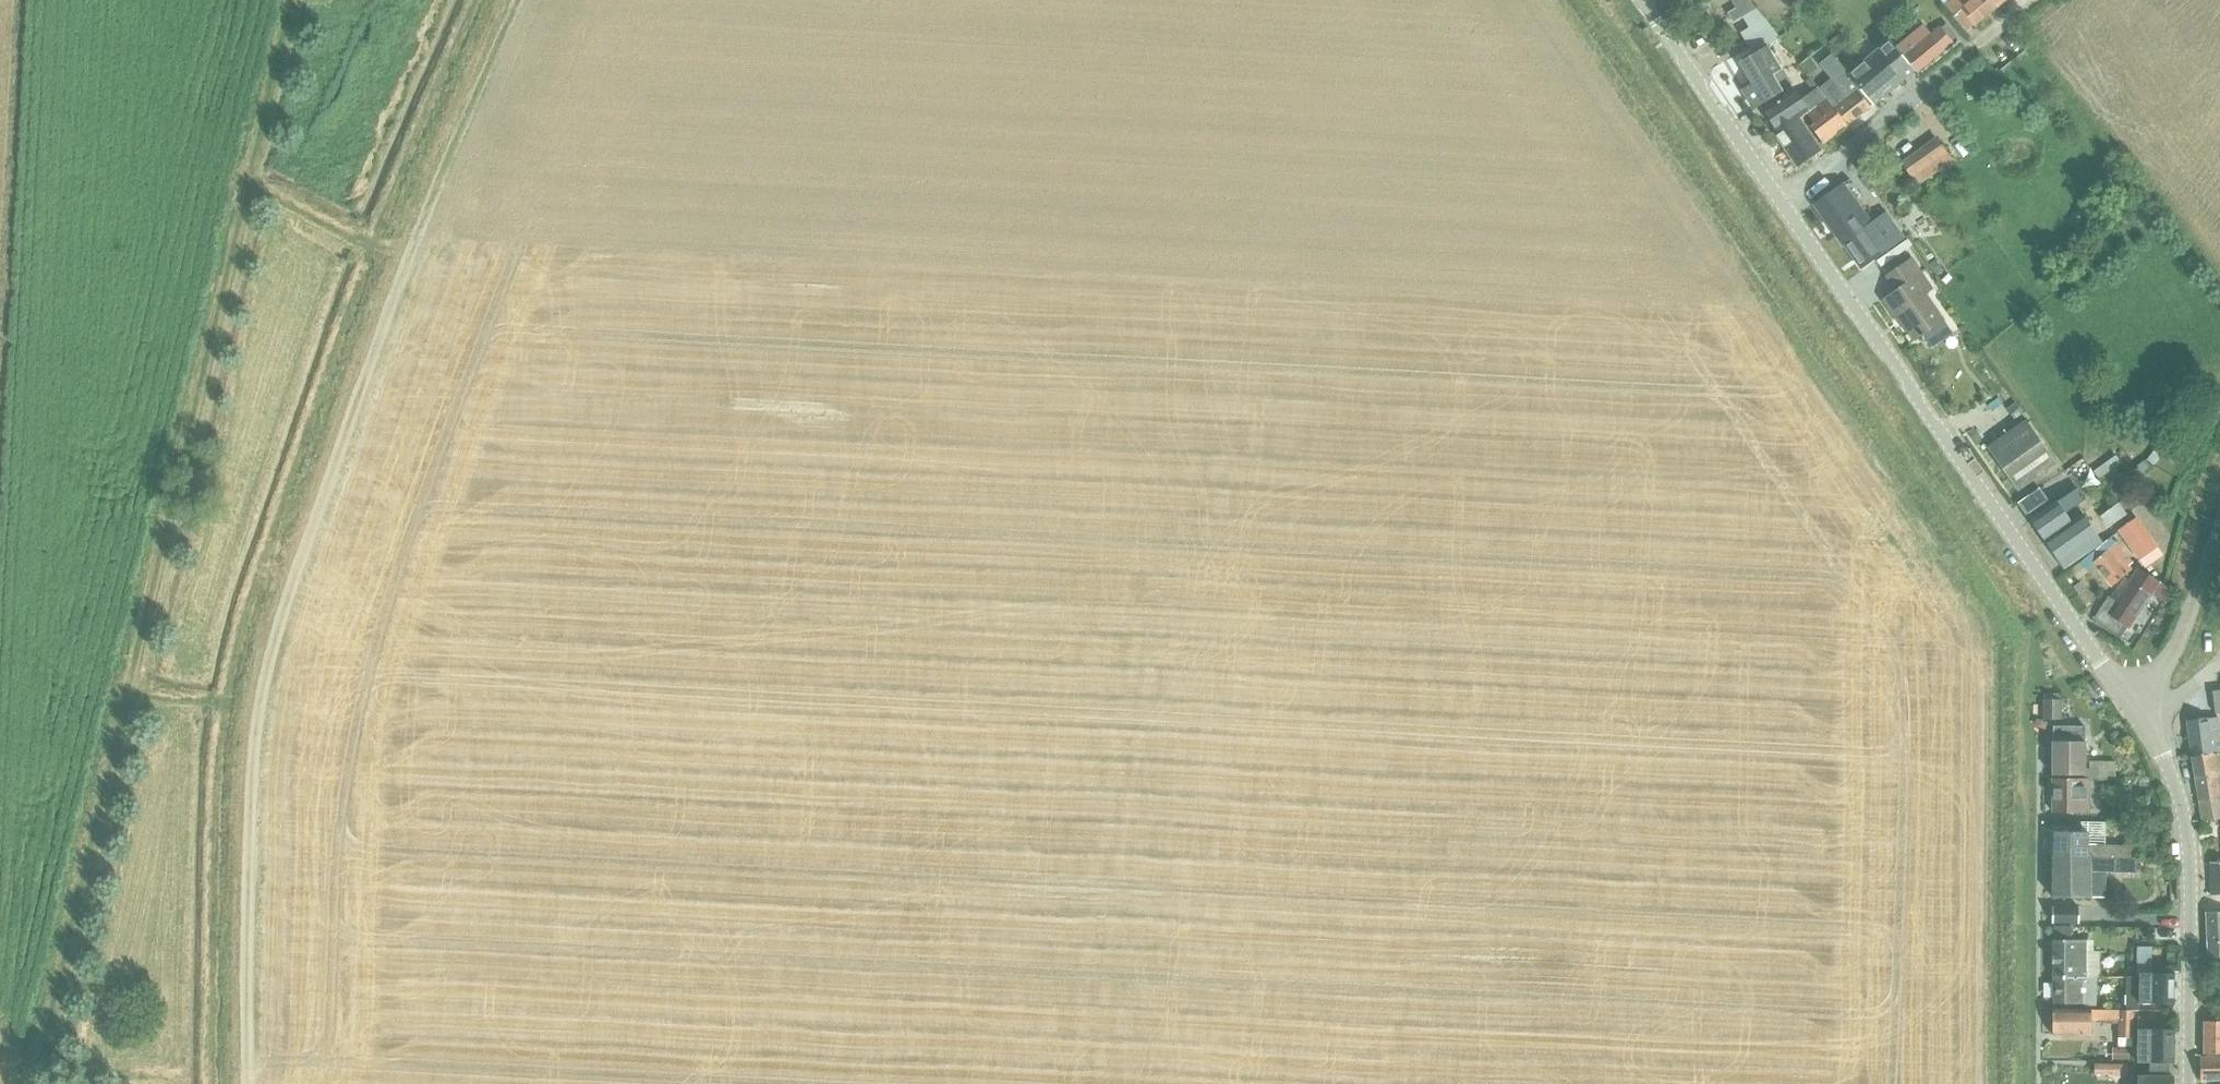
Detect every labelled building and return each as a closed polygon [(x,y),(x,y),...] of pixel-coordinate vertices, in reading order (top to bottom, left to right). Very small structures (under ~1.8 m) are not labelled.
[(1738,5),(1729,11),(1735,19),(1744,14),(1752,27),(1742,33),(1755,55),(1741,63),(1754,85),(1744,91),(1755,109),(1783,92),(1785,91),(1789,88),(1778,71),(1782,69),(1777,61),(1766,44),(1778,37),(1748,0),(1735,0),(1738,5)] [(1975,24),(2004,0),(1956,0),(1975,24)] [(1890,39),(1849,74),(1873,104),(1915,70),(1917,72),(1955,41),(1953,38),(1956,36),(1946,24),(1943,27),(1941,24),(1933,30),(1926,22),(1896,46),(1890,39)] [(1820,64),(1807,74),(1818,87),(1827,99),(1847,125),(1871,107),(1870,107),(1873,104),(1862,91),(1849,74),(1833,53),(1820,64)] [(1792,91),(1763,109),(1779,134),(1776,136),(1797,166),(1821,150),(1799,118),(1806,113),(1827,99),(1818,87),(1806,95),(1799,85),(1794,89),(1792,91)] [(1847,125),(1827,99),(1806,113),(1815,124),(1811,127),(1823,144),(1847,125)] [(1956,160),(1939,135),(1903,159),(1920,184),(1956,160)] [(1880,237),(1871,224),(1852,198),(1858,194),(1848,180),(1815,204),(1843,244),(1844,243),(1862,268),(1901,240),(1889,224),(1883,228),(1886,233),(1880,237)] [(1887,253),(1891,260),(1912,245),(1908,239),(1887,253)] [(1944,320),(1915,278),(1922,273),(1911,258),(1886,275),(1896,290),(1882,299),(1896,320),(1899,319),(1914,341),(1923,334),(1932,347),(1953,334),(1944,320)] [(2017,491),(2057,463),(2026,420),(1987,448),(2017,491)] [(2093,471),(2099,479),(2121,463),(2115,455),(2093,471)] [(2018,503),(2027,515),(2048,500),(2040,488),(2018,503)] [(2083,514),(2071,522),(2065,513),(2085,499),(2077,488),(2030,520),(2063,568),(2102,541),(2083,514)] [(2120,503),(2100,518),(2109,529),(2128,515),(2120,503)] [(2119,530),(2145,567),(2162,555),(2136,518),(2119,530)] [(2081,563),(2086,568),(2092,563),(2112,587),(2131,570),(2128,566),(2133,562),(2110,537),(2081,563)] [(2120,638),(2121,637),(2136,614),(2158,582),(2137,569),(2130,581),(2127,579),(2122,585),(2113,598),(2108,595),(2096,614),(2092,620),(2120,638)] [(2044,719),(2061,719),(2061,699),(2044,699),(2044,719)] [(2192,757),(2218,754),(2218,753),(2219,753),(2219,731),(2218,717),(2187,721),(2192,757)] [(2085,726),(2053,726),(2053,775),(2085,775),(2085,778),(2090,778),(2116,778),(2115,761),(2089,761),(2089,768),(2085,768),(2085,726)] [(2219,819),(2219,767),(2218,754),(2192,757),(2202,822),(2219,819)] [(2085,778),(2054,778),(2053,778),(2053,812),(2090,812),(2090,778),(2085,778)] [(2124,810),(2109,809),(2108,822),(2123,823),(2124,810)] [(2054,832),(2054,857),(2137,859),(2137,846),(2088,845),(2088,833),(2054,832)] [(2054,857),(2053,857),(2053,897),(2091,898),(2091,871),(2109,871),(2136,872),(2137,859),(2054,857)] [(2210,862),(2212,895),(2219,894),(2219,862),(2210,862)] [(2079,923),(2079,907),(2053,907),(2052,923),(2079,923)] [(2206,912),(2208,958),(2219,958),(2219,912),(2206,912)] [(2070,940),(2070,926),(2054,926),(2054,940),(2070,940)] [(2070,940),(2054,940),(2054,977),(2096,977),(2099,977),(2099,951),(2093,951),(2093,940),(2088,940),(2070,940)] [(2174,974),(2139,973),(2139,975),(2139,977),(2139,1003),(2141,1003),(2174,1003),(2174,974)] [(2139,977),(2139,975),(2126,975),(2126,994),(2126,1010),(2138,1010),(2141,1010),(2141,1003),(2139,1003),(2139,977)] [(2096,977),(2054,977),(2054,1004),(2096,1004),(2096,977)] [(2118,1046),(2132,1046),(2134,1010),(2053,1009),(2053,1035),(2091,1035),(2091,1019),(2101,1019),(2101,1023),(2119,1023),(2118,1046)] [(2205,1021),(2205,1054),(2219,1054),(2219,1022),(2205,1021)] [(2174,1029),(2138,1029),(2137,1062),(2150,1062),(2150,1074),(2170,1074),(2170,1063),(2174,1063),(2174,1029)] [(2112,1048),(2112,1060),(2130,1060),(2130,1048),(2112,1048)] [(2200,1058),(2201,1081),(2219,1080),(2219,1057),(2200,1058)] [(2127,1077),(2127,1066),(2095,1065),(2095,1077),(2127,1077)]
